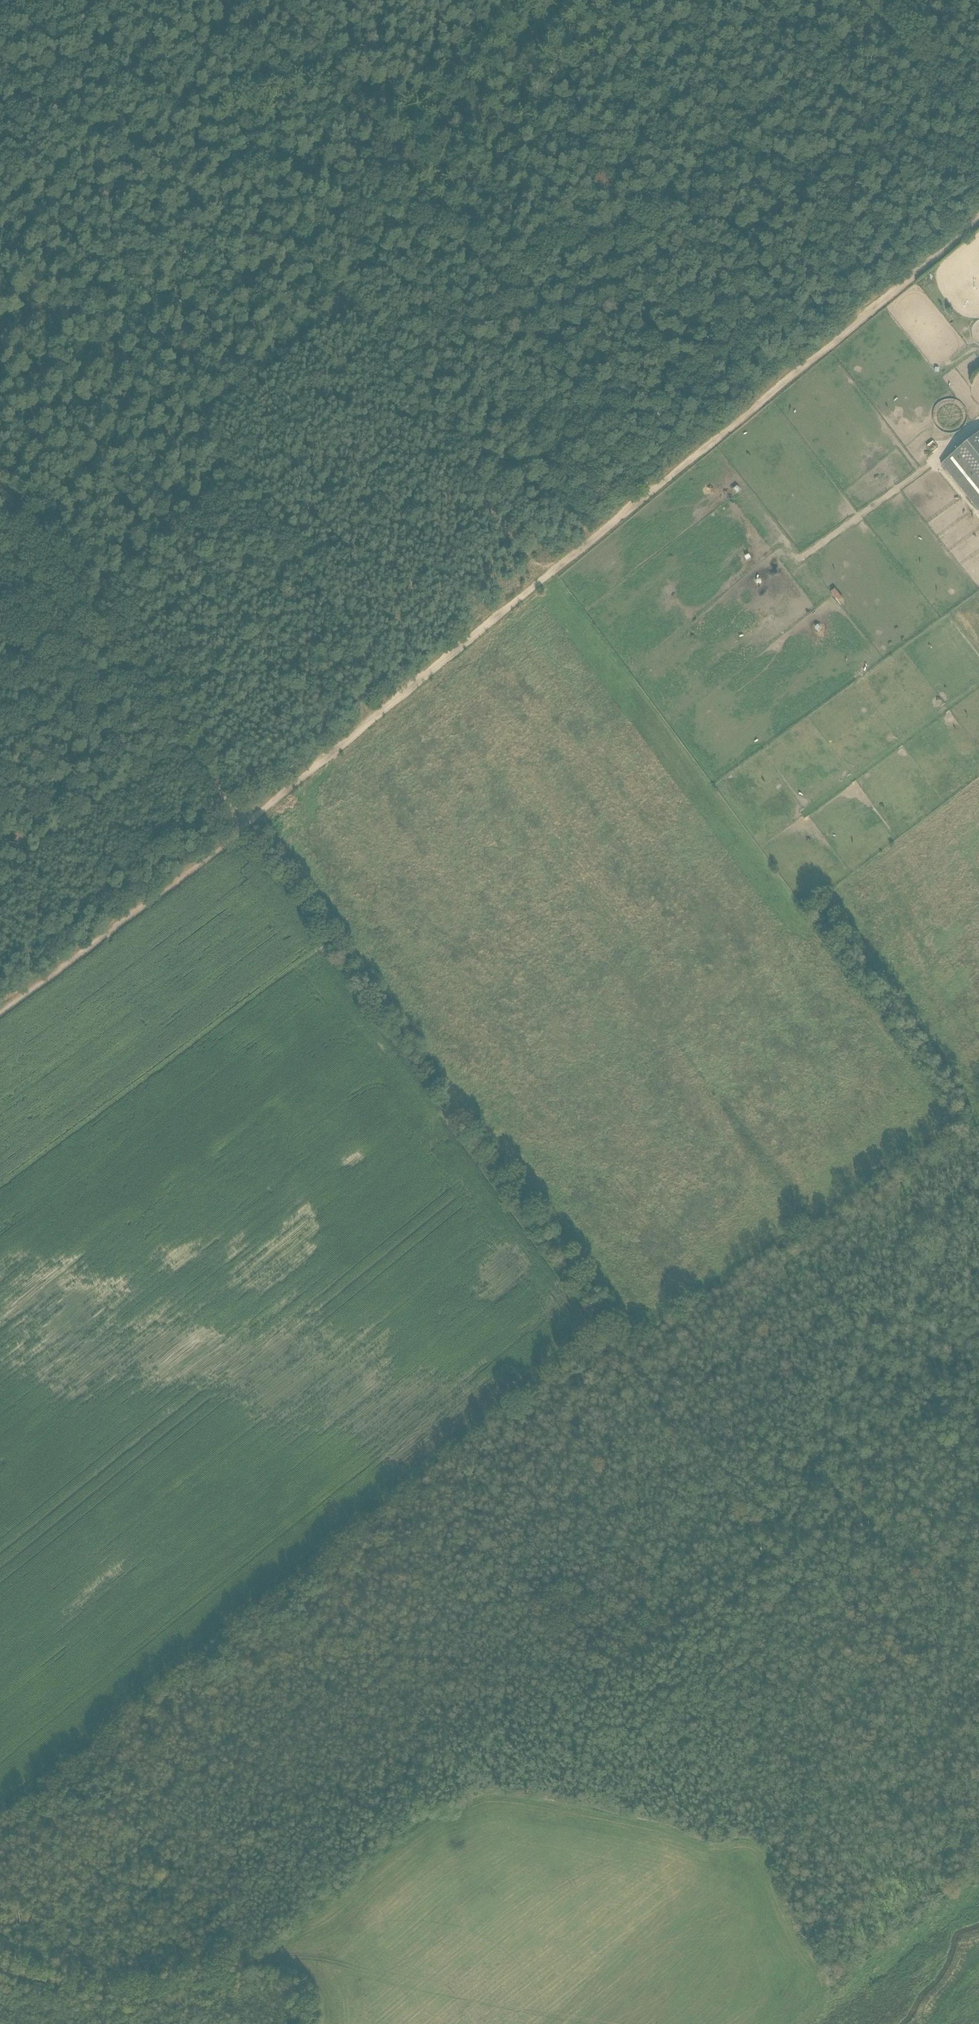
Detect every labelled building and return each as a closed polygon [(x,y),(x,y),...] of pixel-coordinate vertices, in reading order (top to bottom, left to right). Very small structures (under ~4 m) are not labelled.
[(942,463),(978,509),(978,434),(942,463)]
